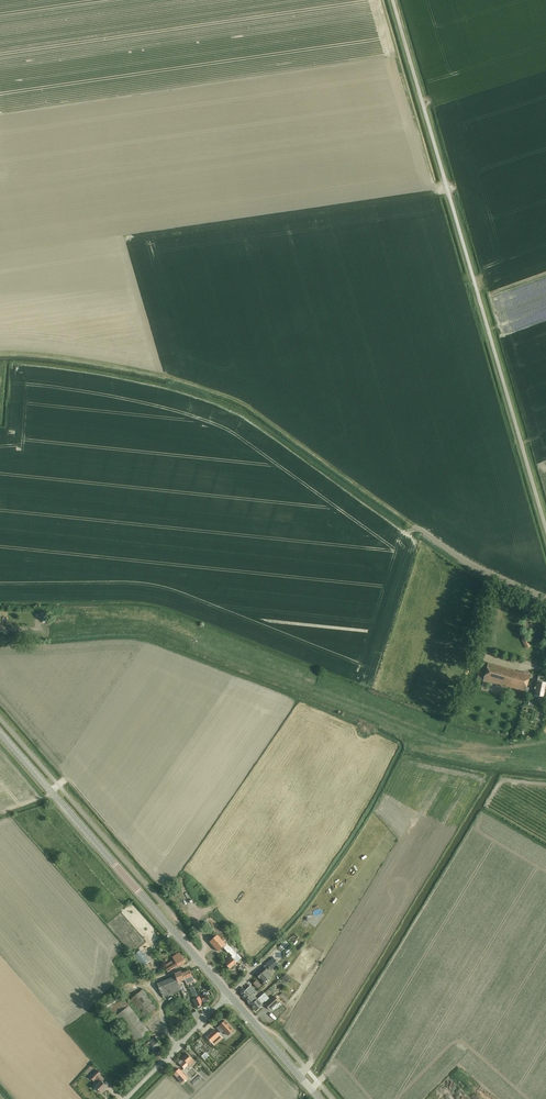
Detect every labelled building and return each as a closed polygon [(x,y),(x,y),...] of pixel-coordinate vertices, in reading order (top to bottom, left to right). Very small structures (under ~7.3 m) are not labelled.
[(529,632),(525,634),(530,643),(533,641),(529,632)] [(525,649),(530,646),(526,638),(521,640),(525,649)] [(487,663),(487,666),(481,664),(477,678),(525,691),(529,675),(487,663)] [(538,676),(537,681),(536,681),(533,695),(544,697),(545,689),(545,678),(538,676)] [(216,934),(211,939),(209,941),(217,951),(222,947),(227,954),(228,953),(231,956),(228,959),(227,957),(225,959),(226,960),(224,962),(229,968),(236,962),(232,958),(236,955),(226,943),(225,944),(216,934)] [(238,942),(235,944),(242,955),(246,953),(238,942)] [(133,956),(143,967),(150,961),(140,950),(133,956)] [(173,957),(175,961),(165,967),(164,965),(167,971),(184,962),(180,953),(173,957)] [(260,979),(268,972),(264,967),(256,974),(260,979)] [(189,969),(181,972),(184,979),(192,975),(189,969)] [(289,977),(291,979),(296,976),(291,969),(279,978),(282,982),(289,977)] [(184,979),(181,972),(180,970),(174,973),(175,975),(156,983),(162,997),(181,989),(178,982),(184,979)] [(241,994),(251,1005),(257,999),(253,994),(256,991),(251,985),(241,994)] [(128,1002),(142,1019),(156,1008),(142,990),(128,1002)] [(199,995),(202,1001),(207,998),(204,992),(199,995)] [(264,993),(257,999),(251,1005),(255,1010),(262,1005),(261,1004),(265,1001),(265,1002),(269,998),(264,993)] [(270,1009),(279,1001),(274,996),(265,1004),(270,1009)] [(194,1001),(197,1007),(203,1004),(200,998),(194,1001)] [(136,1042),(149,1032),(129,1006),(116,1017),(136,1042)] [(229,1014),(223,1019),(233,1029),(238,1024),(229,1014)] [(221,1033),(223,1031),(228,1036),(233,1031),(225,1021),(217,1028),(221,1033)] [(215,1029),(207,1037),(212,1042),(220,1035),(215,1029)] [(152,1051),(161,1043),(155,1037),(146,1045),(152,1051)] [(190,1066),(194,1061),(187,1053),(178,1062),(184,1069),(189,1064),(190,1066)] [(182,1083),(187,1078),(178,1069),(173,1074),(182,1083)] [(98,1089),(102,1093),(105,1089),(105,1088),(107,1086),(102,1081),(104,1079),(100,1075),(101,1074),(97,1070),(90,1077),(94,1081),(95,1079),(99,1082),(94,1088),(94,1089),(95,1090),(96,1090),(98,1089)] [(456,1084),(442,1098),(472,1098),(456,1084)]
